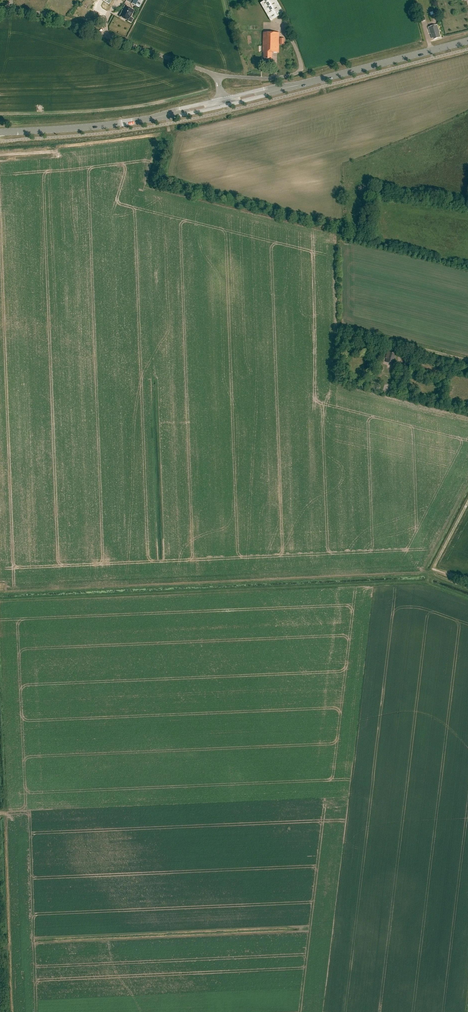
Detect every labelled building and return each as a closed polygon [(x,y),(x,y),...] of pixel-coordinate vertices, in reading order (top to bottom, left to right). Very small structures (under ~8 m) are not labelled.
[(277,0),(266,0),(261,3),(271,21),(284,13),(277,0)] [(130,17),(134,11),(125,6),(123,10),(124,10),(120,17),(127,21),(129,16),(130,17)] [(304,26),(308,37),(313,36),(310,24),(304,26)] [(429,27),(431,33),(433,38),(434,38),(434,39),(441,37),(439,33),(440,33),(437,24),(429,27)] [(279,53),(280,33),(263,32),(263,52),(264,52),(264,58),(273,59),(273,52),(279,53)] [(394,365),(397,356),(395,355),(395,353),(388,351),(386,358),(387,358),(386,362),(394,365)]
